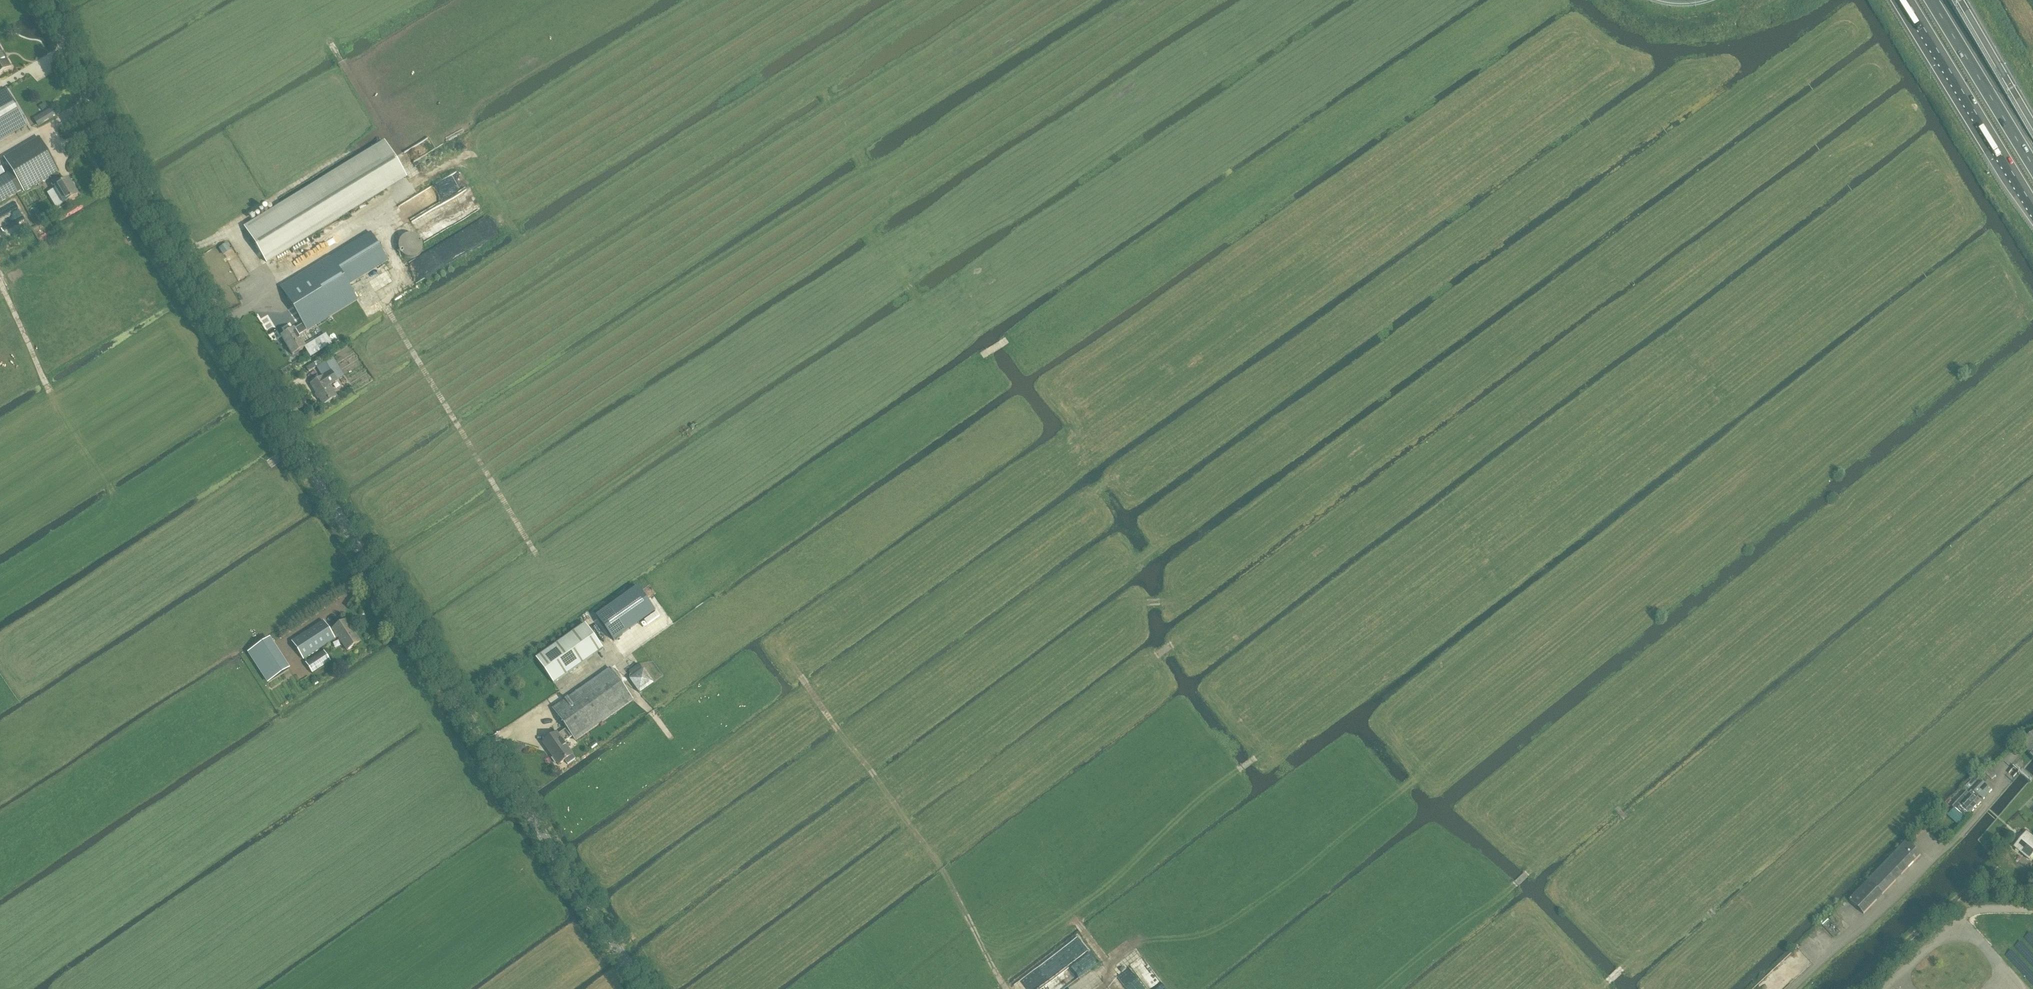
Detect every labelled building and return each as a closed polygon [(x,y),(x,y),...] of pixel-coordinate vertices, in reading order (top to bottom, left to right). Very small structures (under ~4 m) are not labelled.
[(11,67),(0,49),(0,74),(11,67)] [(27,126),(6,90),(0,93),(0,142),(27,126)] [(44,113),(49,120),(55,116),(51,109),(44,113)] [(38,126),(44,122),(40,115),(34,119),(38,126)] [(57,173),(59,172),(56,166),(39,137),(3,158),(12,172),(0,179),(0,203),(23,190),(24,192),(50,177),(56,187),(56,188),(65,204),(78,197),(73,188),(68,180),(63,184),(57,173)] [(245,228),(265,262),(406,177),(385,143),(245,228)] [(307,331),(358,300),(348,284),(378,266),(388,261),(370,233),(281,287),(303,324),(294,330),(282,337),(293,355),(305,347),(298,336),(307,330),(307,331)] [(402,239),(399,247),(402,255),(411,259),(419,255),(423,247),(419,238),(411,235),(402,239)] [(322,378),(311,385),(323,405),(336,397),(329,386),(344,377),(333,358),(316,368),(322,378)] [(638,587),(596,616),(614,641),(655,612),(638,587)] [(347,651),(360,642),(346,621),(333,629),(347,651)] [(304,660),(335,640),(323,622),(292,642),(304,660)] [(553,684),(556,682),(603,649),(585,624),(536,659),(553,684)] [(312,674),(331,662),(323,651),(305,663),(312,674)] [(642,669),(639,665),(628,672),(631,676),(642,669)] [(576,741),(633,701),(610,668),(553,709),(567,729),(558,735),(557,733),(543,743),(558,765),(573,755),(564,743),(573,737),(576,741)] [(639,694),(653,684),(643,669),(629,679),(639,694)] [(2023,745),(2032,756),(2032,736),(2023,745)] [(1989,770),(1981,778),(1988,785),(1996,777),(1989,770)] [(1977,799),(1975,797),(1978,795),(1984,800),(1992,791),(1987,786),(1988,785),(1981,778),(1977,773),(1970,780),(1971,782),(1964,789),(1967,791),(1957,802),(1970,815),(1981,803),(1977,799)] [(1935,812),(1930,817),(1936,824),(1940,821),(1941,822),(1948,814),(1947,813),(1948,812),(1943,807),(1937,813),(1935,812)] [(2032,855),(2032,838),(2027,833),(2014,847),(2029,860),(2032,855)] [(1863,914),(1883,894),(1921,855),(1906,841),(1849,900),(1863,914)]
